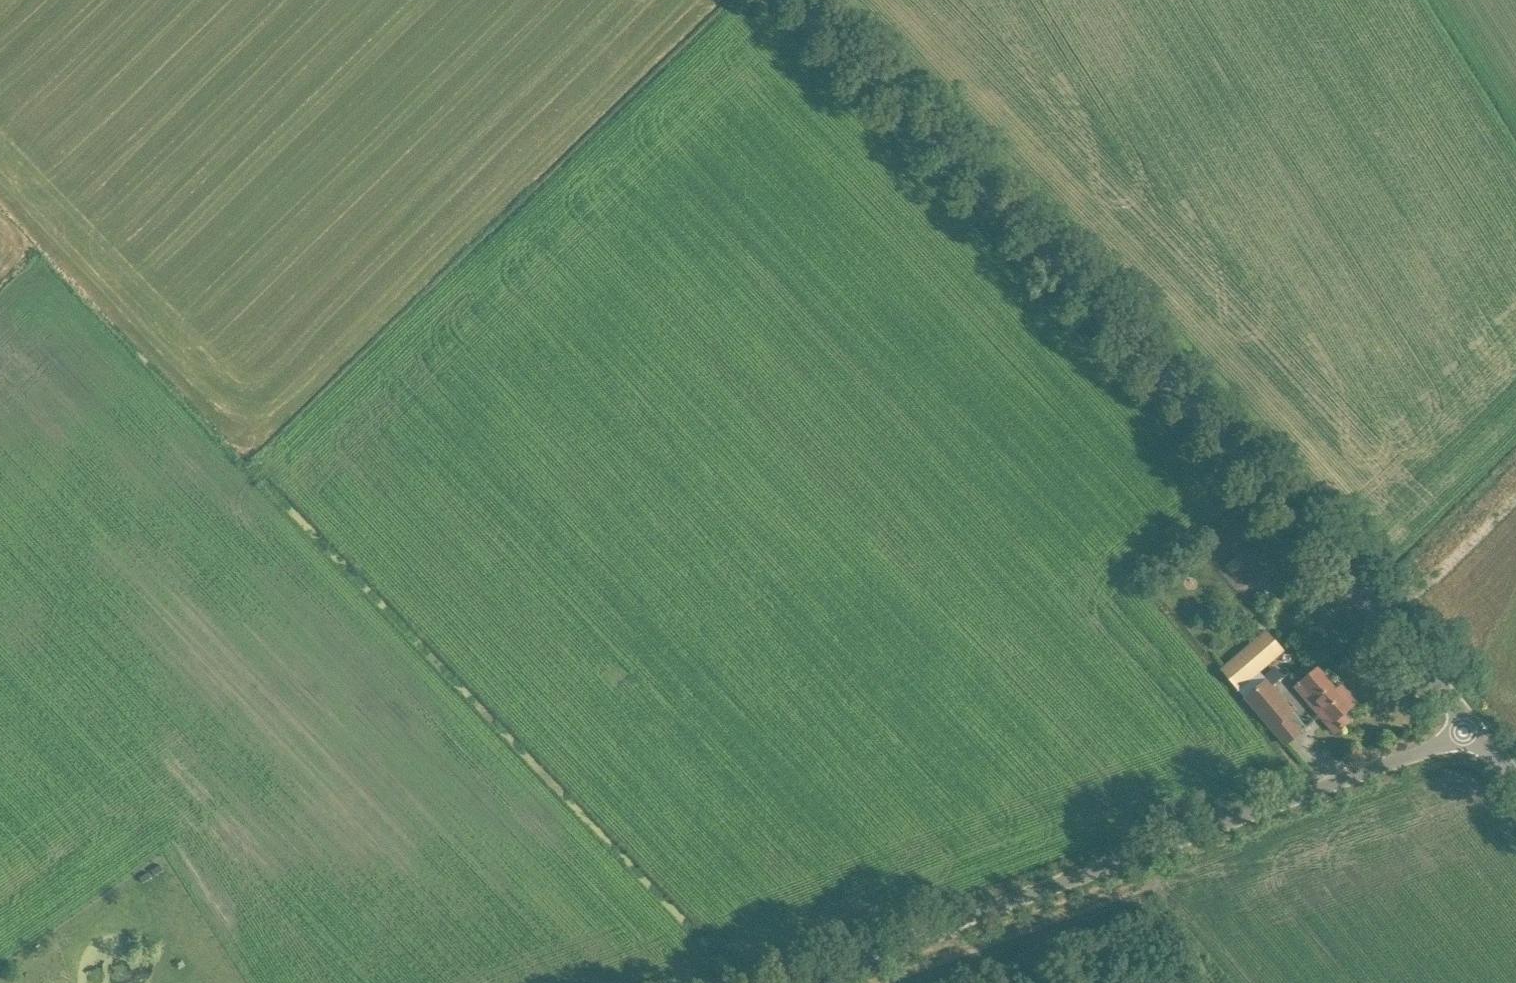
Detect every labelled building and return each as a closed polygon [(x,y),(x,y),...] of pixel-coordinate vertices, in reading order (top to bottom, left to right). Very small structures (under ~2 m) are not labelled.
[(1237,557),(1225,566),(1233,576),(1245,567),(1237,557)] [(1258,672),(1281,653),(1264,633),(1221,670),(1274,731),(1294,714),(1271,687),(1282,678),(1273,668),(1263,677),(1258,672)] [(1296,686),(1320,715),(1322,718),(1335,733),(1349,721),(1344,714),(1356,704),(1345,691),(1341,695),(1318,668),(1296,686)]
